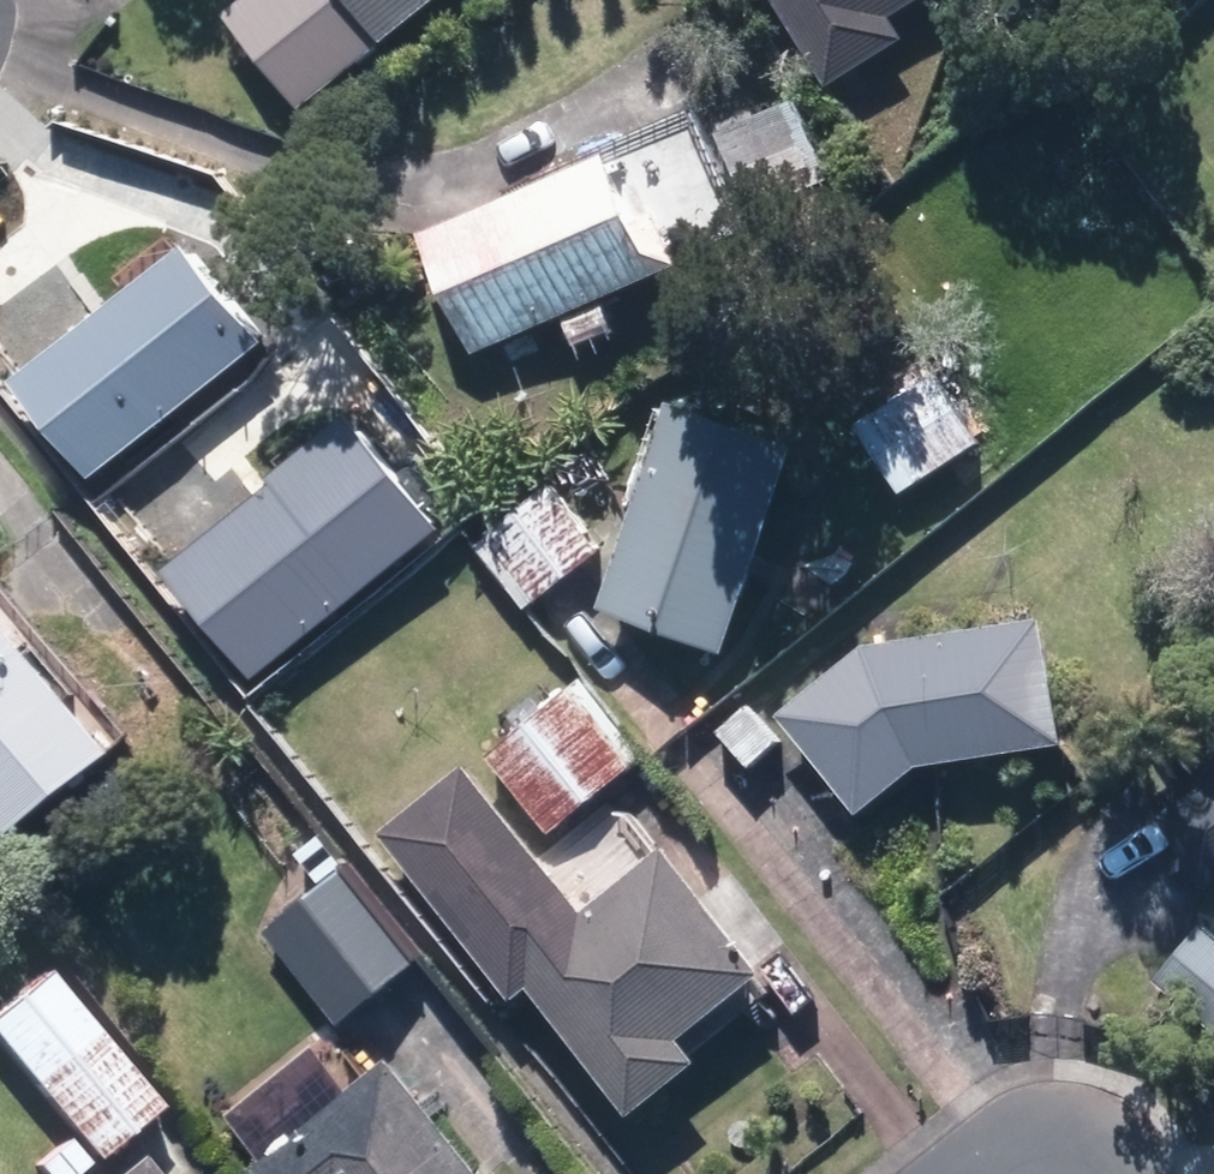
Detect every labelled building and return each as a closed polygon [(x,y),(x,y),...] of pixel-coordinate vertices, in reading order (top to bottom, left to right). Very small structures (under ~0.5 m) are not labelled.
[(306,105),(436,0),(249,0),(232,14),(306,105)] [(834,82),(911,34),(897,12),(917,0),(782,0),(834,82)] [(714,128),(751,211),(827,176),(790,94),(714,128)] [(726,239),(682,134),(609,165),(605,157),(417,236),(465,354),(676,265),(675,260),(726,239)] [(177,253),(7,379),(80,476),(250,350),(177,253)] [(858,425),(899,493),(977,445),(936,377),(858,425)] [(270,476),(160,566),(249,675),(437,519),(343,407),(265,471),(270,476)] [(583,618),(707,661),(780,452),(657,409),(583,618)] [(465,547),(517,614),(592,556),(539,490),(465,547)] [(781,714),(861,810),(917,764),(1066,738),(1045,614),(868,643),(781,714)] [(3,831),(105,749),(0,615),(0,827),(3,831)] [(493,746),(556,827),(640,759),(577,680),(493,746)] [(726,733),(754,767),(780,744),(752,712),(726,733)] [(1171,776),(1184,796),(1173,803),(1213,865),(1213,748),(1171,776)] [(530,986),(631,1110),(697,1057),(680,1037),(764,969),(664,846),(583,911),(464,765),(381,833),(514,998),(530,986)] [(269,925),(342,1016),(420,953),(347,863),(269,925)] [(1213,1008),(1213,921),(1208,917),(1166,969),(1213,1008)] [(0,1003),(0,1042),(20,1067),(0,1084),(0,1133),(43,1096),(94,1159),(160,1105),(47,964),(0,1003)] [(400,1054),(256,1167),(262,1173),(495,1173),(400,1054)] [(43,1173),(75,1173),(88,1164),(66,1137),(34,1163),(43,1173)] [(138,1152),(112,1173),(156,1173),(138,1152)]
